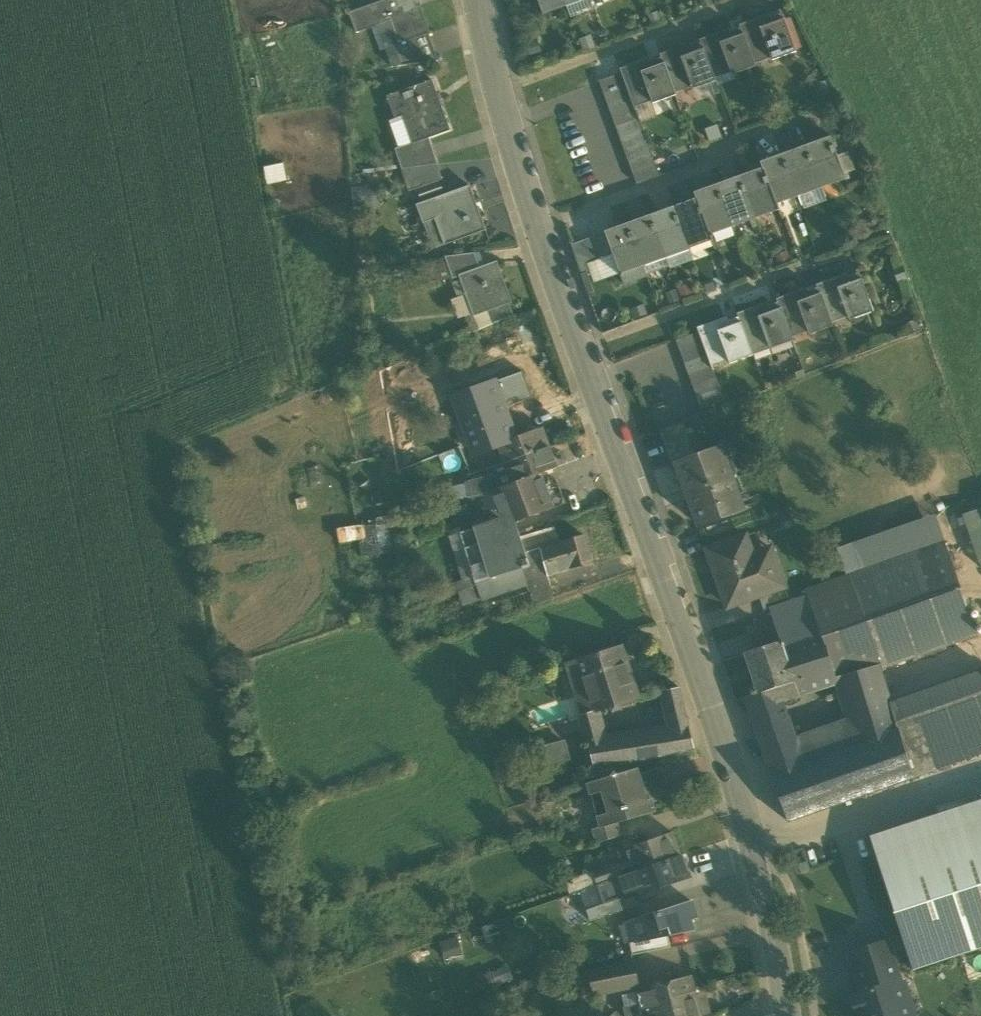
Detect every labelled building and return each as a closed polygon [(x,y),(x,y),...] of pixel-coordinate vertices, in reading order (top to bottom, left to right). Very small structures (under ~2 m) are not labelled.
[(396,0),(384,0),(381,1),(349,12),(357,33),(376,26),(384,23),(393,46),(394,46),(398,44),(428,33),(429,33),(418,0),(399,7),(396,0)] [(565,0),(538,0),(541,9),(565,0)] [(567,7),(565,0),(541,9),(544,15),(567,7)] [(567,7),(571,17),(594,9),(590,0),(585,0),(567,7)] [(740,24),(743,34),(752,57),(769,51),(773,60),(796,52),(795,50),(789,33),(784,21),(780,10),(778,10),(782,20),(771,23),(768,14),(740,24)] [(778,10),(768,14),(771,23),(782,20),(778,10)] [(282,15),(262,19),(265,36),(285,32),(282,15)] [(789,19),(784,21),(789,33),(794,31),(789,19)] [(384,23),(376,26),(391,67),(402,66),(394,46),(393,46),(384,23)] [(755,67),(752,57),(743,34),(732,38),(728,29),(700,39),(704,49),(712,72),(729,66),(732,75),(755,67)] [(789,33),(795,50),(800,48),(794,31),(789,33)] [(394,46),(402,66),(438,61),(429,37),(428,33),(398,44),(394,46)] [(584,53),(596,48),(591,36),(579,40),(584,53)] [(715,81),(712,72),(704,49),(692,53),(688,43),(660,53),(664,63),(672,86),(689,80),(692,86),(693,89),(715,81)] [(752,57),(755,67),(773,60),(769,51),(752,57)] [(675,92),(672,86),(664,63),(653,67),(649,57),(620,68),(622,73),(626,85),(630,96),(632,101),(650,94),(653,103),(676,95),(675,92)] [(734,80),(732,75),(729,66),(712,72),(715,81),(717,86),(734,80)] [(599,81),(604,93),(626,85),(622,73),(599,81)] [(672,86),(675,92),(692,86),(689,80),(672,86)] [(413,143),(429,138),(450,130),(432,81),(388,97),(395,118),(403,116),(413,143)] [(715,81),(693,89),(697,101),(720,93),(717,86),(715,81)] [(819,82),(813,86),(818,99),(832,94),(827,81),(819,82)] [(604,93),(608,104),(630,96),(626,85),(604,93)] [(658,117),(653,103),(650,94),(632,101),(634,107),(639,119),(640,123),(658,117)] [(608,104),(612,116),(634,107),(632,101),(630,96),(608,104)] [(612,116),(616,127),(639,119),(634,107),(612,116)] [(403,116),(395,118),(389,121),(398,148),(413,143),(403,116)] [(616,127),(620,138),(643,130),(640,123),(639,119),(616,127)] [(704,129),(709,142),(722,138),(717,125),(704,129)] [(620,138),(624,149),(647,141),(643,130),(620,138)] [(831,137),(807,146),(820,182),(844,174),(837,155),(831,137)] [(395,149),(402,169),(438,164),(429,138),(413,143),(398,148),(395,149)] [(624,149),(628,161),(651,153),(647,141),(624,149)] [(798,191),(820,182),(807,146),(784,154),(798,191)] [(844,174),(846,180),(850,178),(848,173),(856,170),(849,151),(837,155),(844,174)] [(628,161),(632,172),(655,164),(651,153),(628,161)] [(775,199),(798,191),(784,154),(762,163),(764,168),(775,199)] [(284,163),(264,167),(267,185),(287,181),(284,163)] [(442,179),(438,164),(402,169),(409,192),(416,189),(440,180),(442,179)] [(659,176),(655,164),(632,172),(637,184),(659,176)] [(777,205),(775,199),(764,168),(741,177),(754,213),(777,205)] [(820,182),(823,189),(846,180),(844,174),(820,182)] [(731,222),(754,213),(741,177),(718,185),(731,222)] [(440,180),(416,189),(421,203),(445,194),(440,180)] [(823,189),(820,182),(798,191),(800,197),(823,189)] [(709,230),(731,222),(718,185),(695,194),(697,199),(709,230)] [(435,218),(445,245),(486,230),(470,186),(445,194),(421,203),(417,205),(423,223),(435,218)] [(823,189),(800,197),(804,210),(827,201),(823,189)] [(800,197),(798,191),(775,199),(777,205),(800,197)] [(710,235),(709,230),(697,199),(674,207),(688,243),(710,235)] [(754,213),(756,219),(779,210),(777,205),(754,213)] [(665,252),(688,243),(674,207),(651,215),(665,252)] [(756,219),(754,213),(731,222),(733,227),(756,219)] [(629,224),(642,260),(665,252),(651,215),(629,224)] [(435,218),(423,223),(428,236),(426,237),(431,250),(445,245),(435,218)] [(733,227),(731,222),(709,230),(710,235),(733,227)] [(613,255),(618,269),(642,260),(629,224),(605,232),(613,255)] [(594,236),(602,259),(613,255),(605,232),(594,236)] [(688,243),(690,250),(713,241),(710,235),(688,243)] [(602,259),(594,236),(572,244),(582,275),(590,272),(587,264),(602,259)] [(690,250),(688,243),(665,252),(667,257),(667,258),(690,250)] [(690,250),(667,258),(671,269),(694,261),(690,250)] [(667,257),(665,252),(642,260),(644,266),(647,273),(665,266),(662,258),(667,257)] [(447,261),(453,279),(460,276),(459,275),(480,268),(474,253),(445,257),(447,261)] [(618,269),(613,255),(602,259),(587,264),(590,272),(594,283),(620,274),(618,269)] [(644,266),(642,260),(618,269),(620,274),(624,285),(643,278),(639,268),(644,266)] [(451,280),(453,279),(447,261),(426,265),(432,283),(451,280)] [(473,314),(474,316),(493,309),(509,303),(512,302),(497,262),(480,268),(459,275),(460,276),(466,294),(473,314)] [(909,280),(903,264),(892,268),(898,284),(909,280)] [(639,268),(643,278),(648,276),(647,273),(644,266),(639,268)] [(817,284),(821,294),(829,317),(846,311),(850,320),(873,312),(858,269),(857,270),(860,280),(849,284),(845,274),(817,284)] [(453,279),(451,280),(457,298),(466,294),(460,276),(453,279)] [(833,327),(829,317),(821,294),(809,298),(805,288),(777,298),(781,308),(789,331),(806,325),(809,335),(833,327)] [(466,294),(457,298),(451,300),(458,320),(473,314),(466,294)] [(514,315),(509,303),(493,309),(497,322),(514,315)] [(793,341),(789,331),(781,308),(769,313),(765,303),(738,313),(741,323),(750,346),(767,340),(770,349),(793,341)] [(644,304),(629,310),(633,321),(648,315),(644,304)] [(493,309),(474,316),(479,330),(497,322),(493,309)] [(753,355),(750,346),(741,323),(729,327),(726,317),(697,328),(699,332),(703,344),(707,356),(709,361),(726,355),(729,364),(753,355)] [(676,340),(681,352),(703,344),(699,332),(676,340)] [(681,352),(685,364),(707,356),(703,344),(681,352)] [(685,364),(689,375),(711,367),(709,361),(707,356),(685,364)] [(689,375),(693,386),(716,378),(711,367),(689,375)] [(532,398),(523,372),(494,382),(504,408),(532,398)] [(693,386),(697,398),(720,389),(716,378),(693,386)] [(454,397),(475,455),(500,446),(515,440),(504,408),(494,382),(454,397)] [(724,402),(720,389),(697,398),(701,410),(724,402)] [(660,431),(673,466),(677,465),(676,463),(695,457),(683,423),(660,431)] [(539,429),(540,430),(515,440),(500,446),(506,463),(520,457),(520,458),(550,448),(542,428),(539,429)] [(677,465),(698,525),(744,509),(738,493),(736,494),(725,463),(727,463),(721,447),(695,457),(676,463),(677,465)] [(557,467),(550,448),(520,458),(520,457),(506,463),(514,483),(539,474),(557,467)] [(541,476),(539,474),(514,483),(500,488),(497,475),(466,483),(470,497),(494,493),(502,514),(516,522),(553,508),(541,476)] [(470,497),(466,483),(448,488),(448,501),(470,497)] [(980,567),(980,508),(962,515),(980,567)] [(856,541),(865,569),(944,541),(935,514),(856,541)] [(530,566),(526,553),(521,537),(519,533),(490,518),(475,522),(477,528),(482,543),(465,548),(474,578),(475,583),(530,566)] [(523,545),(530,567),(536,565),(544,590),(596,571),(586,542),(599,538),(593,522),(583,525),(523,545)] [(390,523),(375,524),(377,555),(393,554),(390,523)] [(377,555),(375,524),(358,526),(359,540),(361,557),(377,555)] [(359,540),(358,526),(337,529),(339,543),(359,540)] [(460,533),(465,548),(482,543),(477,528),(460,533)] [(465,548),(460,533),(448,536),(462,581),(474,578),(465,548)] [(707,549),(728,607),(759,596),(784,587),(773,555),(748,564),(739,538),(707,549)] [(865,569),(856,541),(836,548),(845,575),(850,574),(865,569)] [(874,650),(880,669),(977,636),(944,541),(865,569),(850,574),(852,581),(863,615),(874,650)] [(526,586),(533,606),(554,599),(548,577),(539,549),(526,553),(530,566),(530,567),(522,569),(527,585),(526,586)] [(485,609),(544,590),(536,565),(530,567),(477,585),(485,609)] [(806,589),(808,595),(852,581),(850,574),(845,575),(806,589)] [(474,578),(462,581),(445,585),(448,596),(476,586),(475,583),(474,578)] [(780,642),(782,642),(863,615),(852,581),(808,595),(769,608),(780,642)] [(759,596),(764,610),(769,608),(790,601),(784,587),(759,596)] [(855,720),(861,742),(898,729),(891,703),(888,694),(880,669),(874,650),(863,615),(782,642),(799,697),(833,686),(833,685),(834,685),(837,679),(849,675),(851,684),(844,686),(854,720),(855,720)] [(744,698),(749,713),(781,703),(799,697),(782,642),(780,642),(745,653),(758,693),(744,698)] [(578,660),(594,712),(638,700),(621,645),(578,660)] [(584,731),(599,727),(594,712),(578,660),(566,663),(584,731)] [(891,703),(898,729),(913,778),(980,754),(980,671),(891,703)] [(662,691),(667,709),(684,705),(680,688),(662,691)] [(749,713),(758,737),(789,726),(781,703),(749,713)] [(671,728),(677,752),(694,748),(684,705),(667,709),(671,728)] [(854,720),(794,741),(801,763),(861,742),(855,720),(854,720)] [(794,741),(789,726),(758,737),(771,774),(771,773),(801,763),(794,741)] [(584,731),(587,741),(602,739),(599,727),(584,731)] [(642,733),(646,760),(677,752),(671,728),(642,733)] [(861,742),(801,763),(771,773),(788,822),(913,778),(898,729),(861,742)] [(642,733),(602,739),(587,741),(594,768),(596,768),(609,765),(646,760),(642,733)] [(572,760),(566,739),(543,745),(548,766),(572,760)] [(588,784),(601,827),(616,822),(654,811),(651,794),(667,790),(661,769),(639,775),(638,769),(598,781),(588,784)] [(875,855),(980,820),(980,800),(869,836),(875,855)] [(875,855),(912,970),(980,948),(980,820),(875,855)] [(593,829),(597,842),(620,836),(616,822),(601,827),(593,829)] [(624,850),(627,860),(631,872),(680,855),(672,833),(624,850)] [(621,876),(628,896),(688,877),(680,855),(631,872),(621,876)] [(621,876),(631,872),(627,860),(593,872),(598,885),(621,876)] [(566,881),(570,894),(597,885),(598,885),(593,872),(566,881)] [(597,885),(603,904),(628,896),(621,876),(598,885),(597,885)] [(580,891),(587,910),(603,904),(597,885),(580,891)] [(587,910),(590,921),(623,910),(619,899),(587,910)] [(640,941),(641,942),(668,936),(692,931),(690,920),(697,918),(691,901),(634,919),(640,941)] [(618,925),(625,944),(630,943),(640,941),(634,919),(618,925)] [(457,936),(439,942),(445,959),(462,953),(457,936)] [(630,943),(632,955),(671,947),(668,936),(641,942),(640,941),(630,943)] [(849,954),(862,993),(897,982),(898,984),(901,984),(887,942),(849,954)] [(635,962),(626,964),(630,986),(639,984),(635,962)] [(589,972),(593,994),(630,986),(626,964),(589,972)] [(508,965),(491,971),(497,987),(514,980),(508,965)] [(497,987),(491,971),(473,978),(479,994),(497,987)] [(639,991),(642,1004),(645,1014),(672,1006),(671,1003),(682,1000),(681,996),(694,993),(691,978),(639,991)] [(752,979),(735,983),(738,996),(755,992),(752,979)] [(862,993),(851,997),(857,1015),(913,1015),(912,1015),(908,1015),(898,984),(897,982),(862,993)] [(642,1004),(639,991),(622,995),(625,1008),(642,1004)] [(695,995),(700,1015),(712,1015),(706,992),(695,995)] [(672,1006),(675,1015),(700,1015),(695,995),(694,993),(681,996),(682,1000),(671,1003),(672,1006)] [(645,1014),(642,1004),(625,1008),(627,1015),(638,1015),(645,1014)] [(672,1006),(645,1014),(645,1015),(675,1015),(672,1006)]
